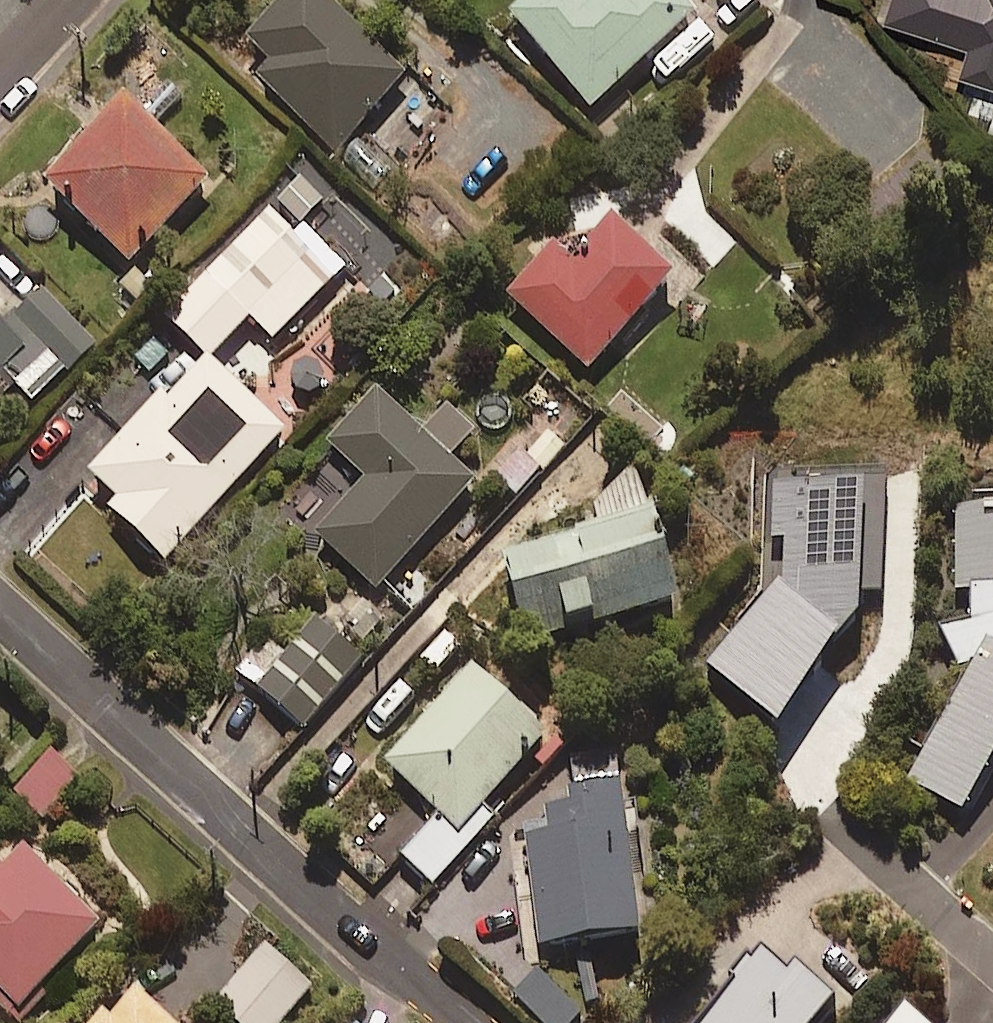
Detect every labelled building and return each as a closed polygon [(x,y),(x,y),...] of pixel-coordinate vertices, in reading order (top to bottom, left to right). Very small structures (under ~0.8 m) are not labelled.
[(336,150),(404,78),(321,0),(285,0),(247,41),(268,61),(256,74),(336,150)] [(679,0),(529,0),(509,18),(589,108),(693,16),(679,0)] [(884,16),(968,41),(959,70),(992,80),(992,0),(888,0),(884,16)] [(205,184),(120,101),(42,182),(127,264),(205,184)] [(299,177),(276,201),(300,225),(324,201),(299,177)] [(293,241),(264,213),(206,273),(272,338),(339,270),(301,232),(293,241)] [(670,280),(608,222),(570,264),(551,246),(505,295),(587,371),(670,280)] [(93,343),(38,293),(13,321),(68,371),(93,343)] [(0,328),(0,372),(22,350),(0,328)] [(225,382),(209,400),(181,375),(80,486),(164,562),(282,433),(225,382)] [(419,436),(371,394),(325,447),(340,459),(313,490),(326,501),(304,528),(377,591),(472,482),(447,461),(470,435),(441,410),(419,436)] [(498,477),(518,497),(562,450),(542,431),(498,477)] [(957,499),(961,589),(970,589),(971,623),(938,628),(956,669),(971,667),(905,783),(961,815),(992,759),(992,498),(957,499)] [(676,602),(650,513),(497,559),(524,648),(676,602)] [(362,660),(312,617),(289,644),(273,630),(236,673),(302,730),(362,660)] [(544,737),(470,671),(383,767),(438,816),(401,858),(432,887),(493,819),(480,807),(544,737)] [(615,753),(566,759),(571,795),(520,801),(537,947),(637,936),(615,753)] [(18,851),(0,868),(0,1008),(9,1017),(96,929),(18,851)] [(264,948),(215,1005),(235,1022),(281,1022),(311,989),(264,948)] [(767,953),(705,1022),(816,1022),(829,1008),(767,953)] [(127,989),(96,1022),(166,1022),(127,989)]
